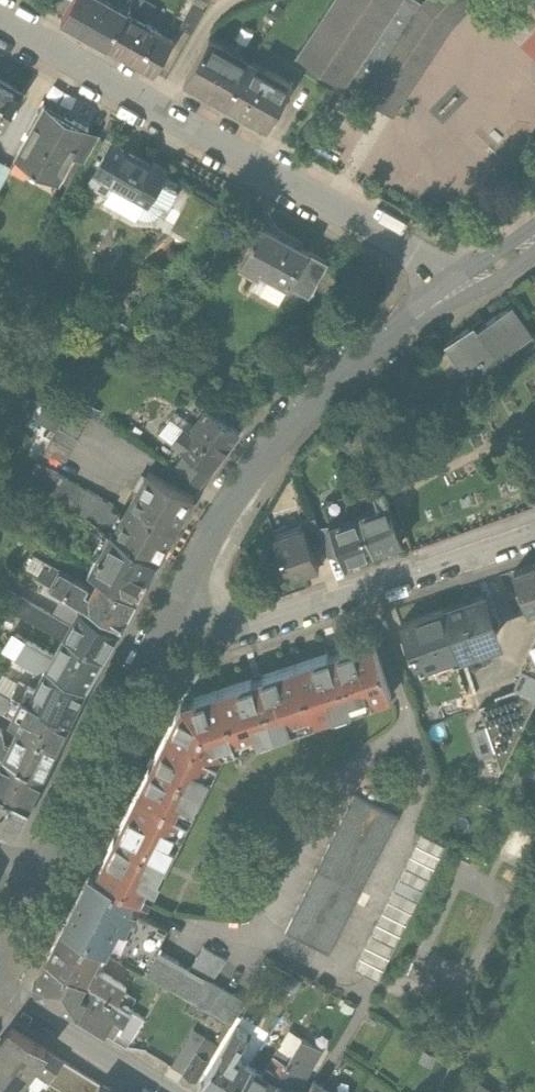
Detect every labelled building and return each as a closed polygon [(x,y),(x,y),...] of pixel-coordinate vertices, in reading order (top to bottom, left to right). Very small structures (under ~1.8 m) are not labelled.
[(107,46),(127,10),(115,4),(116,2),(113,0),(72,0),(61,20),(107,46)] [(422,1),(421,0),(331,0),(297,53),(361,93),(422,1)] [(422,1),(361,93),(393,116),(453,25),(478,0),(423,0),(422,1)] [(177,32),(188,39),(201,15),(189,9),(177,32)] [(155,72),(175,37),(127,10),(107,46),(155,72)] [(197,86),(228,103),(251,61),(209,37),(185,81),(196,87),(197,86)] [(292,84),(251,61),(228,103),(269,126),(292,84)] [(0,79),(0,122),(3,124),(22,92),(0,79)] [(29,133),(15,158),(31,168),(30,169),(35,172),(36,171),(58,183),(74,155),(86,162),(98,139),(87,133),(89,129),(64,115),(65,113),(43,101),(26,132),(29,133)] [(150,163),(112,141),(89,182),(109,192),(113,184),(148,203),(165,173),(165,172),(164,171),(167,168),(152,159),(150,163)] [(0,161),(0,188),(11,167),(0,161)] [(178,181),(165,173),(148,203),(113,184),(109,192),(104,200),(136,218),(140,216),(144,218),(149,218),(153,217),(158,215),(162,210),(165,205),(169,204),(178,189),(176,185),(178,181)] [(195,192),(175,226),(195,237),(214,203),(195,192)] [(263,226),(256,239),(254,238),(251,243),(253,244),(242,265),(259,274),(262,268),(290,283),(308,250),(263,226)] [(329,261),(308,250),(290,283),(311,294),(329,261)] [(262,268),(259,274),(253,285),(281,300),(290,283),(262,268)] [(532,336),(512,307),(485,326),(481,322),(445,347),(448,352),(457,364),(462,360),(478,383),(502,366),(498,361),(532,336)] [(457,364),(448,352),(436,361),(460,395),(478,383),(462,360),(457,364)] [(47,391),(32,418),(55,430),(45,447),(66,459),(91,415),(47,391)] [(181,450),(210,472),(238,432),(208,408),(195,426),(175,411),(158,434),(181,450)] [(337,443),(328,435),(320,443),(329,452),(337,443)] [(200,485),(210,472),(181,450),(169,466),(200,485)] [(32,459),(21,477),(85,517),(97,496),(32,459)] [(85,517),(93,522),(157,563),(193,497),(148,473),(124,517),(110,509),(112,504),(97,496),(85,517)] [(380,504),(361,510),(374,548),(403,538),(385,487),(374,491),(380,504)] [(344,558),(374,548),(361,510),(355,494),(345,497),(344,494),(330,499),(331,503),(325,505),(331,521),(344,558)] [(311,545),(324,540),(319,525),(315,515),(300,520),(303,526),(305,525),(311,545)] [(331,521),(319,525),(324,540),(328,552),(344,558),(331,521)] [(88,573),(99,580),(135,601),(157,563),(93,522),(80,546),(97,556),(88,573)] [(303,526),(274,536),(289,578),(319,567),(311,545),(305,525),(303,526)] [(121,627),(135,601),(99,580),(91,595),(86,593),(87,590),(87,587),(33,556),(24,570),(121,627)] [(515,568),(528,609),(534,607),(534,561),(515,568)] [(63,637),(102,660),(117,632),(79,610),(70,626),(27,601),(30,595),(24,592),(21,597),(4,586),(0,593),(0,599),(63,637)] [(445,606),(446,608),(460,649),(461,651),(484,642),(497,635),(483,593),(445,606)] [(415,664),(460,649),(446,608),(401,624),(415,664)] [(45,672),(47,667),(61,642),(52,636),(44,650),(7,628),(0,639),(0,646),(45,672)] [(61,642),(47,667),(86,688),(102,660),(63,637),(61,642)] [(149,903),(166,868),(208,782),(224,752),(233,749),(390,696),(372,640),(182,705),(96,876),(134,895),(149,903)] [(515,685),(534,696),(534,644),(515,685)] [(21,699),(69,722),(83,694),(45,672),(35,691),(3,676),(0,681),(0,689),(21,699)] [(531,698),(515,691),(497,697),(498,701),(479,708),(486,726),(494,752),(501,773),(534,706),(531,698)] [(19,728),(10,746),(5,757),(43,777),(69,722),(21,699),(9,724),(19,728)] [(494,752),(486,726),(471,731),(479,757),(494,752)] [(5,757),(10,746),(4,742),(0,732),(0,754),(5,757)] [(28,807),(43,777),(5,757),(0,767),(0,793),(28,807)] [(28,807),(0,793),(0,825),(11,831),(18,829),(28,807)] [(398,817),(354,795),(285,933),(329,954),(398,817)] [(445,846),(422,835),(354,970),(378,982),(445,846)] [(90,873),(63,927),(101,949),(106,951),(117,928),(124,930),(133,912),(127,908),(134,895),(96,876),(90,873)] [(168,929),(133,912),(124,930),(117,928),(106,951),(232,1023),(246,1000),(211,983),(189,970),(157,951),(168,929)] [(63,927),(47,959),(85,982),(90,972),(101,949),(63,927)] [(204,948),(189,970),(211,983),(225,960),(204,948)] [(78,993),(85,982),(47,959),(34,984),(37,992),(104,1032),(113,1018),(85,1001),(86,998),(78,993)] [(269,963),(259,978),(281,991),(284,987),(295,993),(302,980),(269,963)] [(85,982),(118,1002),(126,988),(101,973),(95,975),(90,972),(85,982)] [(85,1001),(113,1018),(123,1024),(131,1010),(118,1002),(85,982),(78,993),(86,998),(85,1001)] [(144,1018),(131,1010),(123,1024),(113,1018),(104,1032),(127,1046),(144,1018)] [(236,1026),(202,1083),(217,1091),(234,1091),(251,1065),(235,1054),(248,1033),(236,1026)] [(0,1043),(0,1084),(7,1091),(31,1091),(19,1083),(28,1072),(32,1075),(38,1075),(40,1071),(49,1077),(50,1078),(62,1058),(12,1028),(0,1043)] [(193,1028),(171,1065),(197,1081),(220,1043),(193,1028)] [(289,1029),(274,1055),(310,1075),(325,1050),(289,1029)] [(438,1055),(422,1048),(416,1060),(432,1067),(438,1055)] [(65,1091),(95,1091),(101,1083),(62,1058),(50,1078),(49,1077),(46,1081),(65,1091)] [(251,1065),(234,1091),(269,1091),(276,1080),(251,1065)] [(320,1084),(313,1079),(305,1091),(331,1091),(320,1084)] [(276,1080),(269,1091),(296,1091),(276,1080)] [(101,1083),(95,1091),(116,1091),(101,1083)]
